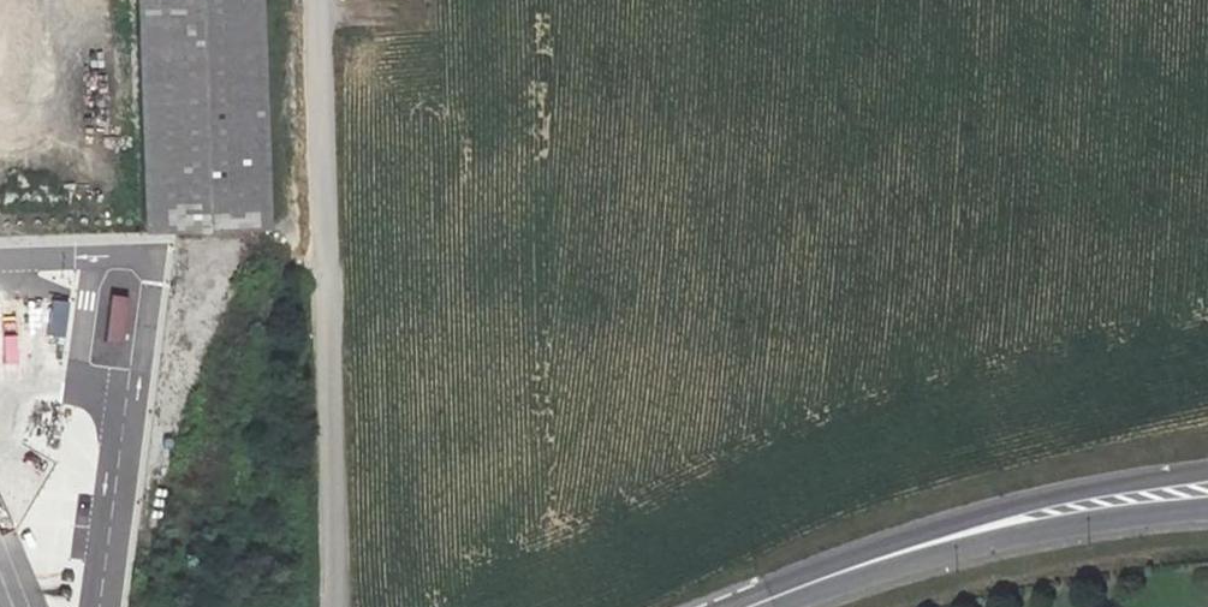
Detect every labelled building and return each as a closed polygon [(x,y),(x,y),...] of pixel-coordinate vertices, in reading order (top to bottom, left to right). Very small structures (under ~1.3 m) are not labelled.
[(144,230),(162,230),(268,229),(260,0),(136,0),(144,230)]
